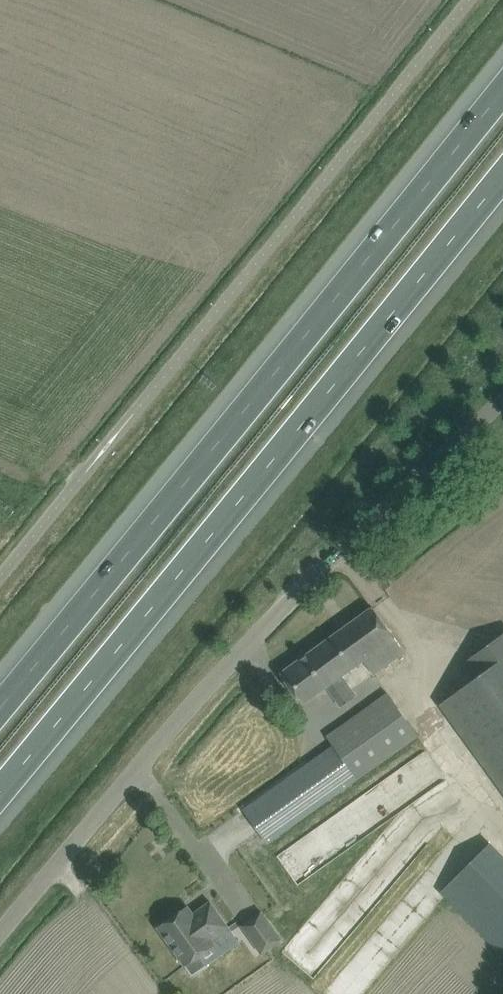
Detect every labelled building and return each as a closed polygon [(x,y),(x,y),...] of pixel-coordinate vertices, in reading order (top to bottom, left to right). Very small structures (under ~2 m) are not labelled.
[(404,651),(372,607),(280,673),(302,704),(327,686),(341,707),(356,696),(341,676),(363,660),(373,674),(404,651)] [(502,789),(502,634),(467,660),(478,676),(440,704),(502,789)] [(418,737),(387,693),(327,736),(334,746),(245,810),(269,844),(358,780),(418,737)] [(440,892),(502,955),(502,857),(489,843),(440,892)] [(187,906),(157,927),(169,943),(185,966),(192,975),(207,965),(239,942),(222,918),(210,901),(193,914),(187,906)] [(241,926),(262,956),(283,941),(262,912),(241,926)]
